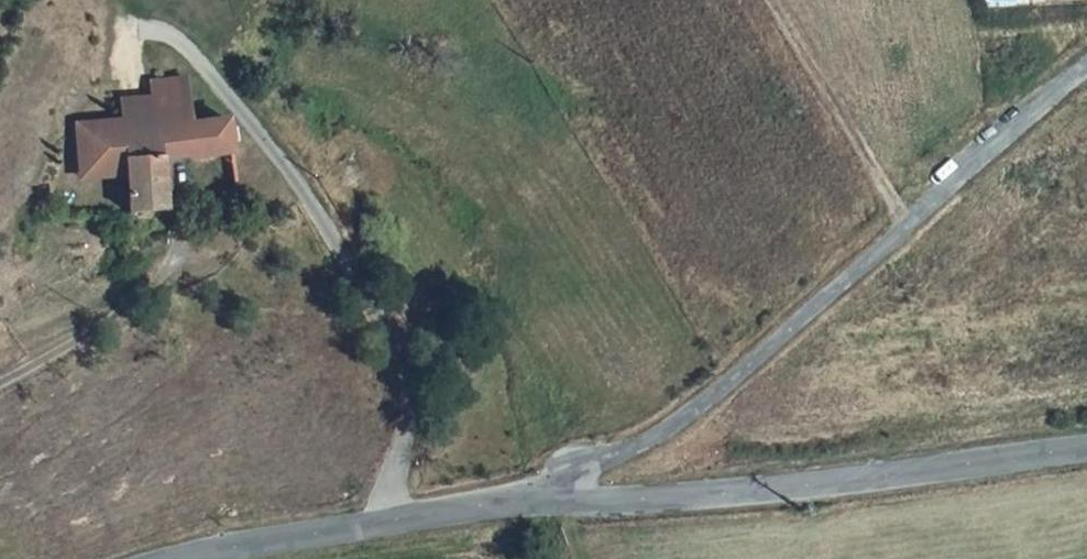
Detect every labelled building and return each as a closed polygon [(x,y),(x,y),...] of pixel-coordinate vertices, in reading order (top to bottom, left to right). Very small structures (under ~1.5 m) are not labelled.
[(150,107),(125,110),(126,127),(129,156),(134,179),(160,176),(155,137),(150,107)] [(95,130),(95,151),(104,158),(129,156),(126,127),(95,130)] [(160,176),(189,172),(183,135),(155,137),(160,176)] [(95,151),(63,154),(66,196),(79,206),(99,204),(95,151)] [(134,179),(129,156),(104,158),(95,151),(99,204),(103,243),(141,239),(134,179)]
